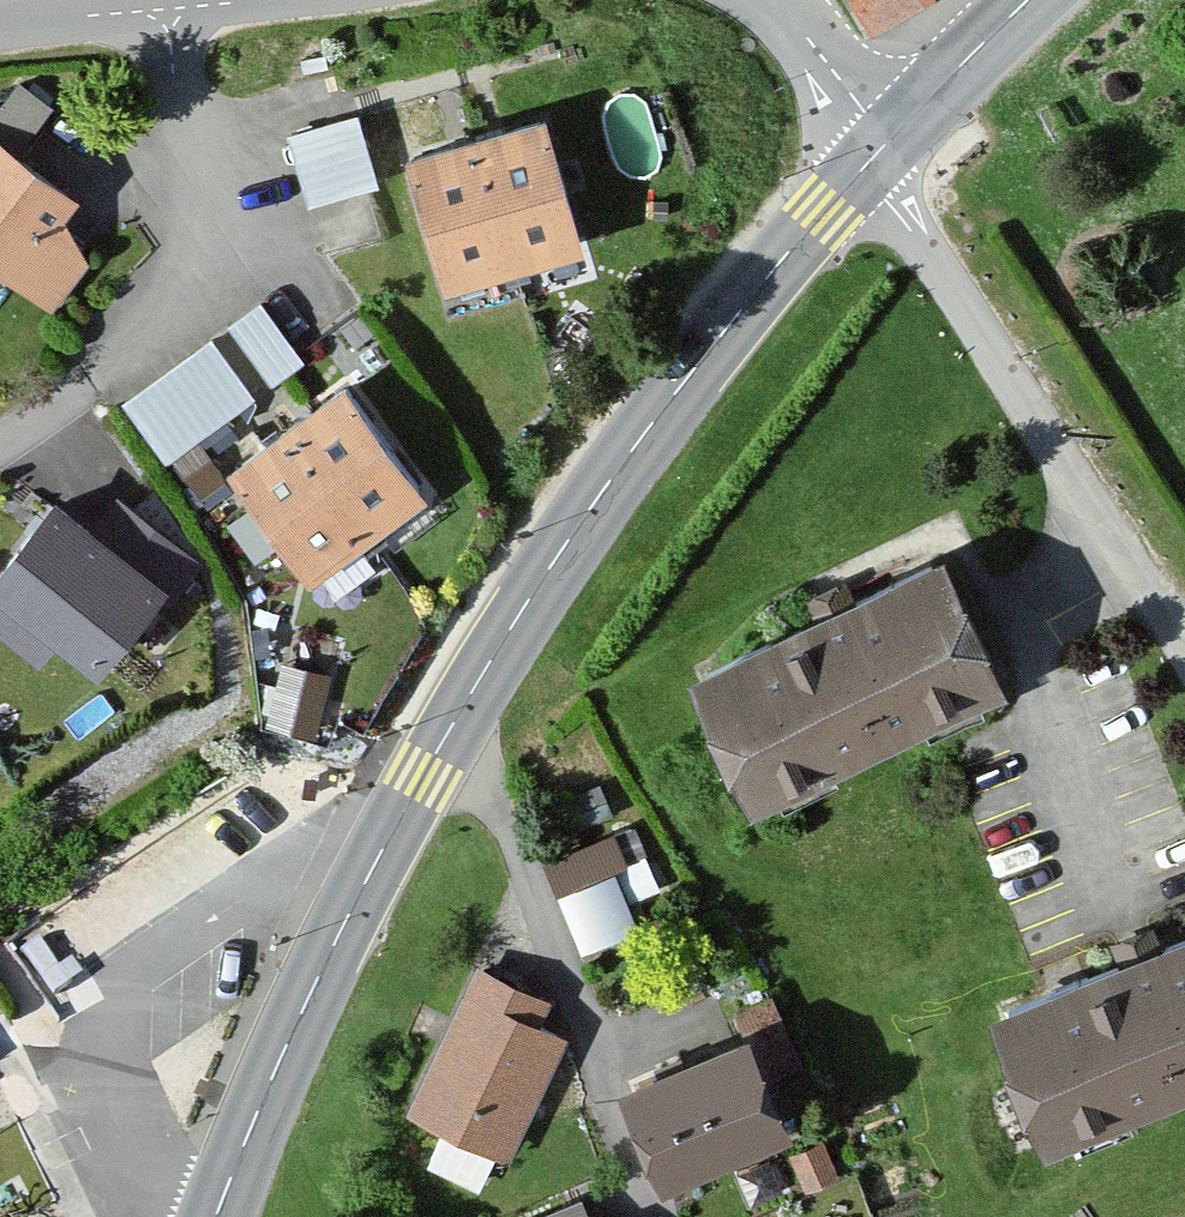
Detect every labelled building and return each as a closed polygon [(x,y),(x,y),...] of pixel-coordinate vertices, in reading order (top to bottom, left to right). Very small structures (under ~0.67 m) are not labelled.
[(873,25),(917,0),(858,0),(873,25)] [(20,75),(0,100),(0,262),(50,302),(87,257),(61,212),(74,195),(20,151),(57,105),(20,75)] [(380,180),(358,108),(285,130),(307,202),(380,180)] [(580,237),(545,112),(411,149),(446,275),(580,237)] [(263,301),(232,324),(272,379),(303,356),(263,301)] [(253,394),(212,337),(125,400),(166,456),(253,394)] [(432,481),(355,373),(227,463),(304,571),(432,481)] [(59,489),(0,563),(0,591),(6,596),(0,604),(0,628),(40,659),(57,638),(90,664),(157,581),(170,591),(195,560),(118,499),(100,522),(59,489)] [(695,669),(751,794),(1010,680),(955,555),(695,669)] [(331,672),(281,659),(265,721),(315,734),(331,672)] [(640,812),(548,850),(586,941),(633,922),(624,900),(669,882),(640,812)] [(993,1008),(1044,1143),(1184,1090),(1184,936),(993,1008)] [(551,995),(479,962),(411,1108),(507,1152),(564,1030),(539,1019),(551,995)] [(789,1119),(750,1028),(624,1083),(664,1173),(789,1119)] [(582,1196),(528,1216),(591,1216),(582,1196)]
